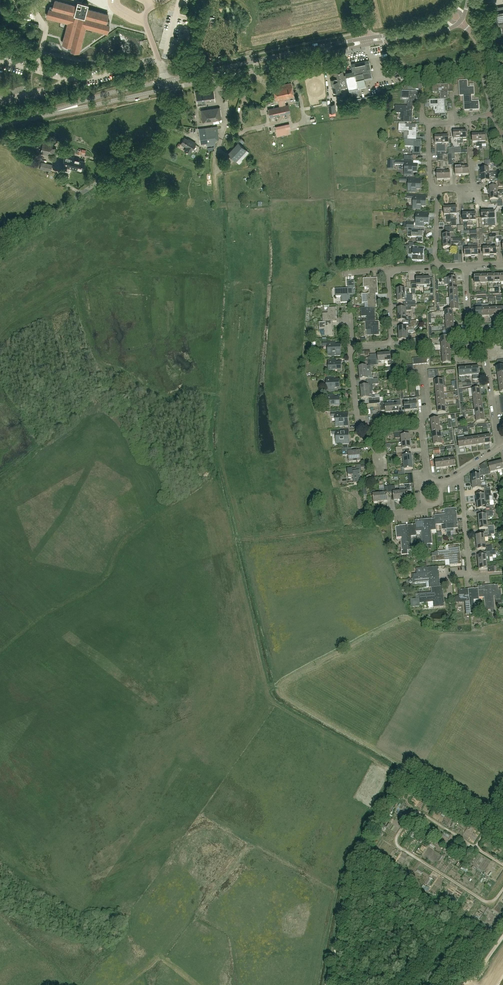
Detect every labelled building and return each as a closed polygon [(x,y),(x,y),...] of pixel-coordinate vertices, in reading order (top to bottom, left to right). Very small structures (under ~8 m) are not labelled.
[(84,2),(82,2),(77,0),(76,6),(55,0),(53,6),(50,5),(49,9),(47,16),(65,21),(66,21),(68,21),(69,23),(68,24),(68,25),(63,44),(69,45),(68,49),(71,49),(71,50),(79,52),(84,30),(85,29),(84,27),(87,26),(87,27),(89,27),(107,32),(109,25),(110,21),(106,20),(108,15),(87,9),(88,3),(84,2)] [(502,34),(502,6),(494,8),(497,25),(501,24),(502,34)] [(37,30),(39,25),(23,20),(23,21),(24,21),(23,25),(37,28),(37,29),(37,30)] [(369,60),(351,64),(353,71),(356,87),(358,86),(359,89),(359,90),(367,88),(365,80),(373,78),(371,70),(369,60)] [(359,89),(358,86),(356,87),(353,71),(345,72),(346,76),(344,76),(344,75),(343,71),(336,72),(338,79),(335,80),(335,79),(331,80),(333,92),(341,90),(340,88),(342,87),(341,87),(348,85),(349,91),(350,91),(359,89)] [(459,81),(460,96),(464,96),(472,95),(475,95),(474,87),(468,87),(468,80),(459,81)] [(281,102),(281,100),(289,98),(289,97),(294,96),(291,82),(282,84),(282,83),(272,86),(276,101),(278,100),(279,103),(281,102)] [(449,99),(448,92),(448,84),(433,85),(433,92),(440,92),(441,96),(440,96),(440,100),(445,99),(449,99)] [(359,90),(359,89),(350,91),(352,99),(354,98),(355,102),(374,98),(374,95),(361,98),(359,90)] [(205,103),(215,102),(213,90),(196,92),(197,105),(205,104),(205,103)] [(408,106),(413,106),(417,106),(417,92),(402,91),(402,98),(409,99),(409,103),(408,103),(408,106)] [(472,95),(464,96),(464,111),(479,110),(479,101),(472,101),(472,95)] [(440,100),(429,100),(430,107),(433,107),(437,107),(437,111),(435,111),(435,114),(445,114),(445,111),(445,99),(440,100)] [(290,113),(288,104),(268,109),(270,117),(290,113)] [(404,113),(403,122),(412,123),(413,106),(408,106),(395,106),(395,113),(404,113)] [(203,121),(221,119),(220,107),(201,110),(203,121)] [(399,124),(398,131),(408,132),(409,132),(409,136),(408,136),(408,139),(416,140),(417,125),(399,124)] [(215,139),(219,138),(217,126),(205,128),(208,144),(216,143),(215,139)] [(443,155),(442,135),(441,135),(441,136),(435,136),(435,144),(438,144),(438,152),(437,154),(438,158),(443,158),(443,155)] [(196,143),(194,142),(189,139),(189,140),(184,137),(180,144),(187,147),(185,151),(189,154),(196,143)] [(52,147),(54,141),(43,138),(40,153),(55,157),(56,148),(52,147)] [(404,139),(404,146),(411,147),(411,151),(412,151),(412,154),(415,154),(417,154),(421,155),(421,140),(416,140),(408,139),(404,139)] [(246,150),(242,146),(238,142),(228,154),(236,161),(244,152),(246,150)] [(65,155),(62,167),(66,168),(66,170),(71,171),(71,169),(76,170),(77,169),(83,170),(85,161),(79,160),(79,159),(65,155)] [(395,161),(395,164),(405,165),(405,175),(413,175),(413,172),(417,172),(417,165),(413,165),(411,165),(411,162),(413,162),(405,161),(395,161)] [(51,171),(52,164),(41,162),(40,169),(51,171)] [(260,176),(255,171),(251,175),(255,180),(260,176)] [(409,178),(408,192),(417,192),(417,189),(420,189),(421,182),(414,182),(415,179),(416,179),(409,178)] [(421,206),(426,206),(426,199),(420,199),(420,196),(421,196),(408,195),(408,199),(414,199),(413,209),(422,209),(421,209),(421,206)] [(417,212),(416,226),(424,226),(425,223),(428,223),(428,216),(424,216),(424,213),(417,212)] [(420,229),(414,229),(408,228),(408,237),(417,237),(417,243),(423,243),(423,232),(420,232),(420,229)] [(461,241),(443,242),(443,248),(448,248),(448,251),(454,250),(454,244),(458,244),(459,247),(462,246),(461,241)] [(408,246),(408,255),(412,255),(412,260),(423,261),(424,250),(420,250),(420,247),(408,246)] [(433,282),(430,282),(430,277),(429,277),(429,276),(426,276),(426,277),(426,278),(423,278),(424,286),(427,285),(427,287),(430,287),(430,294),(433,294),(433,282)] [(369,294),(376,294),(378,294),(377,278),(377,283),(374,283),(374,278),(367,278),(366,278),(366,279),(363,279),(364,287),(360,287),(369,287),(369,294)] [(424,286),(423,278),(417,278),(417,283),(412,283),(412,289),(412,291),(415,291),(415,289),(417,289),(417,288),(420,288),(420,286),(424,286)] [(336,289),(336,296),(333,296),(333,297),(341,296),(342,303),(350,302),(350,295),(355,294),(355,281),(348,281),(348,288),(336,289)] [(397,295),(409,295),(409,289),(412,289),(412,283),(412,282),(407,282),(407,289),(397,289),(397,295)] [(368,303),(368,308),(375,308),(377,308),(376,305),(377,305),(377,304),(376,304),(376,297),(371,298),(371,294),(376,294),(369,294),(362,294),(362,303),(368,303)] [(323,322),(333,322),(337,322),(337,321),(332,322),(332,318),(337,318),(336,312),(337,312),(337,310),(336,310),(336,308),(325,308),(328,308),(328,313),(323,314),(323,322)] [(376,322),(376,321),(375,319),(376,319),(376,318),(375,318),(375,311),(370,311),(370,308),(375,308),(368,308),(361,308),(361,317),(367,316),(367,319),(363,319),(363,322),(364,322),(367,322),(376,322)] [(404,324),(411,324),(417,324),(416,321),(412,321),(412,318),(406,318),(406,314),(398,315),(398,321),(403,321),(404,324)] [(367,322),(364,322),(365,322),(365,330),(366,330),(367,336),(370,336),(380,335),(380,332),(380,331),(379,325),(374,325),(374,322),(379,322),(379,321),(376,321),(376,322),(367,322)] [(323,322),(319,322),(319,331),(325,330),(325,336),(322,336),(333,336),(333,333),(334,333),(334,332),(333,332),(333,325),(328,326),(328,322),(333,322),(323,322)] [(417,327),(417,324),(411,324),(411,327),(399,328),(399,334),(411,334),(414,333),(414,327),(417,327)] [(340,345),(334,345),(334,342),(335,342),(323,343),(323,346),(328,346),(328,356),(340,355),(340,352),(340,345)] [(390,353),(384,354),(385,361),(388,361),(389,365),(391,365),(392,371),(395,371),(394,359),(391,359),(390,353)] [(334,360),(336,360),(329,360),(329,370),(341,370),(340,370),(340,363),(341,363),(334,363),(334,360)] [(371,366),(374,366),(373,360),(368,360),(369,366),(359,367),(359,373),(371,372),(371,366)] [(372,376),(371,372),(359,373),(360,380),(372,378),(372,382),(378,381),(378,378),(374,379),(373,376),(372,376)] [(435,381),(435,387),(444,387),(443,382),(445,382),(445,377),(439,378),(439,380),(435,381)] [(334,391),(333,391),(333,388),(339,388),(339,387),(338,387),(338,381),(339,381),(332,381),(332,378),(334,378),(327,378),(327,392),(334,391)] [(361,386),(361,393),(372,391),(374,391),(373,385),(379,384),(378,381),(372,382),(370,382),(370,385),(361,386)] [(372,391),(361,393),(362,399),(369,398),(374,398),(374,401),(369,401),(369,402),(369,405),(381,403),(380,398),(375,398),(375,395),(373,395),(372,391)] [(334,395),(327,395),(327,406),(339,405),(339,398),(333,398),(333,395),(334,395)] [(473,400),(470,401),(471,403),(474,403),(482,402),(481,395),(473,396),(473,400)] [(392,404),(391,404),(392,412),(399,412),(398,406),(401,406),(401,400),(391,401),(392,404)] [(386,413),(392,412),(391,404),(388,405),(388,403),(382,403),(381,405),(381,411),(386,411),(386,413)] [(336,426),(348,426),(348,423),(348,422),(347,416),(348,416),(347,416),(347,413),(348,413),(348,412),(332,413),(332,416),(336,416),(336,426)] [(344,433),(343,431),(345,430),(332,431),(332,434),(336,434),(337,444),(348,444),(348,440),(349,440),(348,440),(348,434),(348,433),(344,433)] [(401,438),(402,442),(410,442),(410,435),(401,435),(401,432),(394,433),(395,438),(401,438)] [(411,449),(410,442),(402,442),(402,447),(396,448),(396,453),(403,453),(403,450),(411,449)] [(361,461),(359,451),(352,452),(352,448),(342,449),(343,456),(349,455),(350,462),(361,461)] [(403,458),(404,463),(412,462),(412,455),(403,456),(403,453),(396,453),(397,459),(403,458)] [(413,469),(412,462),(404,463),(404,467),(401,467),(402,472),(398,472),(399,476),(405,475),(405,470),(413,469)] [(497,471),(495,462),(488,464),(489,467),(484,469),(486,476),(491,474),(491,473),(497,471)] [(361,465),(356,465),(357,468),(348,469),(348,478),(353,477),(354,483),(361,482),(360,472),(362,471),(361,468),(361,465)] [(471,475),(472,482),(484,481),(483,476),(486,476),(484,469),(479,470),(480,474),(471,475)] [(484,488),(484,491),(491,491),(491,488),(487,488),(487,481),(484,481),(472,482),(473,489),(484,488)] [(405,487),(400,487),(400,491),(401,500),(404,500),(404,501),(408,501),(407,491),(411,491),(410,484),(404,485),(405,487)] [(387,493),(390,493),(389,486),(384,487),(384,489),(380,490),(380,493),(381,502),(388,501),(387,493)] [(401,500),(400,491),(396,492),(395,486),(389,486),(390,493),(393,492),(394,501),(401,500)] [(381,502),(380,493),(376,494),(375,491),(371,491),(371,495),(373,494),(374,503),(381,502)] [(492,496),(491,491),(484,491),(485,494),(476,495),(477,502),(490,501),(489,496),(492,496)] [(490,506),(490,501),(477,502),(478,509),(486,509),(486,512),(493,511),(492,505),(490,506)] [(435,515),(435,519),(435,520),(451,519),(451,515),(457,515),(456,508),(445,509),(445,514),(435,515)] [(478,515),(479,522),(487,522),(487,517),(493,516),(493,511),(486,512),(487,514),(478,515)] [(458,528),(457,518),(451,519),(435,520),(436,525),(442,524),(443,530),(447,529),(447,532),(451,532),(454,532),(454,529),(458,528)] [(435,520),(435,519),(429,519),(429,525),(426,525),(427,544),(432,544),(431,531),(432,531),(436,530),(436,525),(435,520)] [(416,524),(416,532),(421,531),(423,545),(423,553),(428,553),(427,544),(426,525),(422,526),(422,520),(415,520),(416,524)] [(488,526),(487,522),(479,522),(479,529),(488,529),(488,532),(495,531),(494,526),(488,526)] [(417,536),(416,532),(416,524),(410,525),(409,525),(410,532),(406,533),(408,550),(413,550),(412,536),(417,536)] [(406,533),(406,525),(398,526),(396,527),(397,538),(402,537),(403,550),(401,551),(402,555),(408,554),(408,550),(406,533)] [(476,536),(477,543),(485,542),(485,537),(492,537),(492,535),(495,534),(495,531),(488,532),(488,535),(476,536)] [(486,549),(486,552),(493,551),(492,546),(486,547),(485,542),(477,543),(477,550),(486,549)] [(438,556),(454,555),(454,551),(460,551),(460,544),(448,545),(449,550),(438,551),(438,556)] [(486,555),(478,556),(479,563),(487,562),(487,558),(490,557),(493,557),(493,556),(496,556),(496,551),(493,551),(486,552),(486,555)] [(436,556),(436,557),(432,557),(433,561),(436,561),(449,560),(450,565),(461,564),(461,557),(454,558),(454,555),(438,556),(436,556)] [(488,567),(487,562),(479,563),(479,570),(488,569),(488,573),(495,572),(494,566),(488,567)] [(439,566),(421,568),(422,573),(412,574),(413,579),(433,577),(432,574),(439,573),(439,566)] [(440,587),(440,586),(440,577),(433,577),(413,579),(413,584),(428,582),(429,588),(431,587),(440,587)] [(495,613),(494,596),(495,596),(496,600),(502,600),(501,589),(499,589),(498,585),(495,585),(488,585),(489,591),(490,610),(491,613),(495,613)] [(440,587),(431,587),(432,592),(419,594),(419,598),(438,597),(437,594),(444,594),(444,593),(443,586),(440,586),(440,587)] [(478,588),(479,598),(484,597),(486,611),(490,610),(489,591),(486,592),(485,586),(478,586),(478,588)] [(469,595),(471,614),(475,613),(474,600),(479,600),(479,598),(478,588),(471,589),(472,595),(469,595)] [(466,614),(471,614),(469,595),(468,589),(458,590),(459,596),(455,596),(456,603),(465,602),(466,614)] [(419,603),(429,602),(429,608),(433,607),(444,606),(444,604),(444,599),(438,600),(438,597),(419,598),(419,603)] [(400,840),(406,844),(412,833),(406,830),(400,840)]
